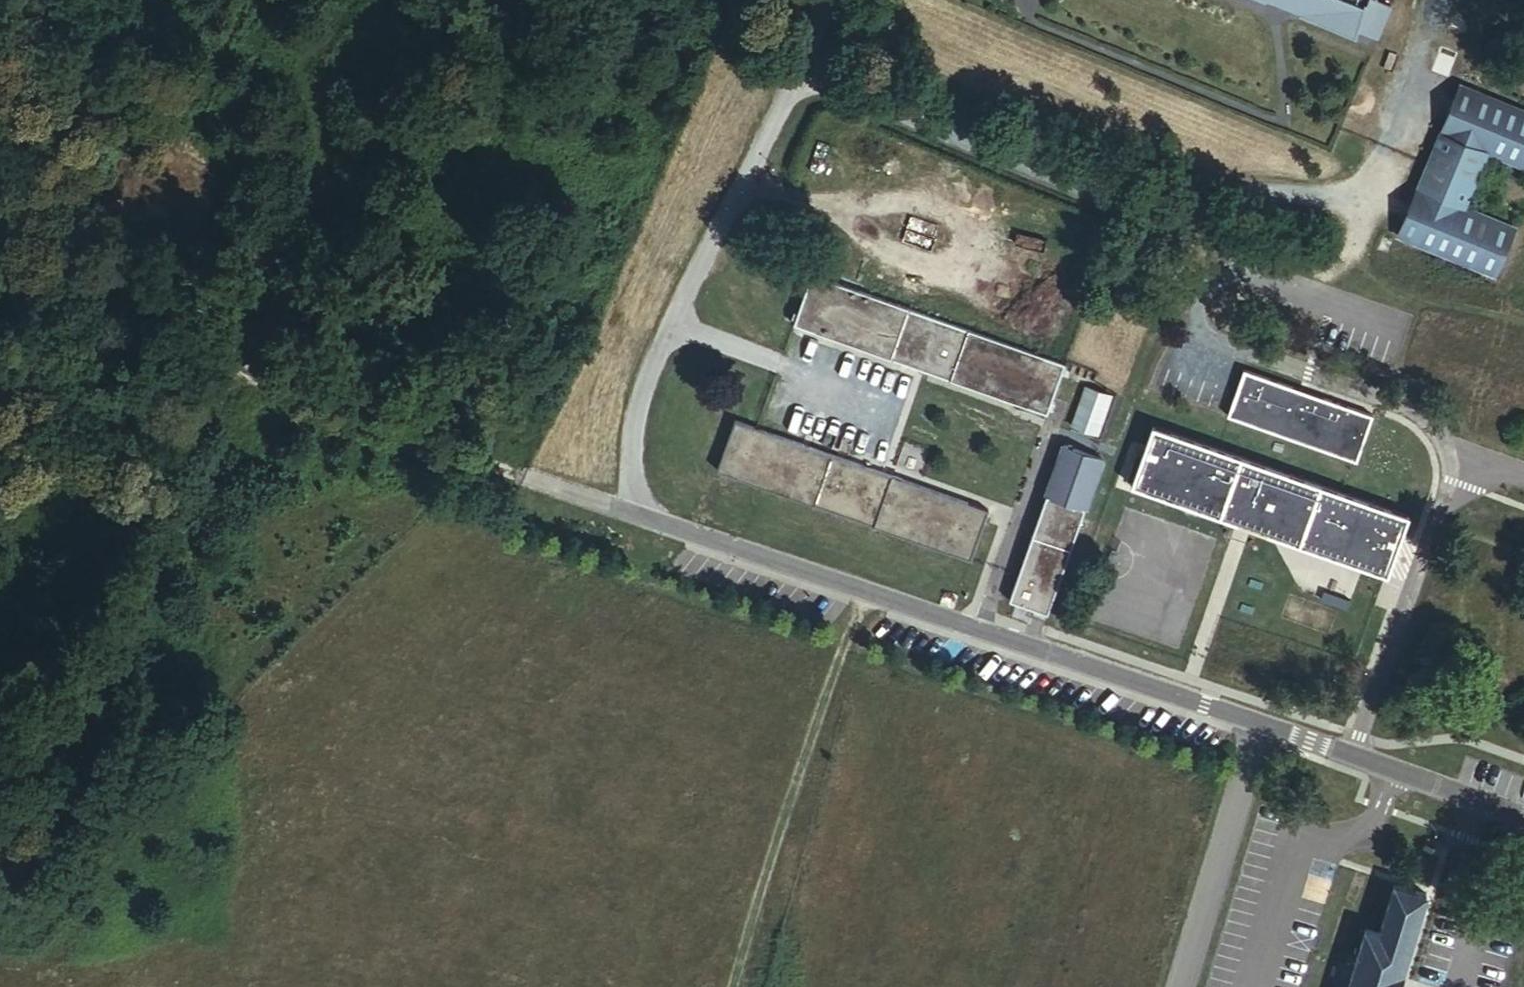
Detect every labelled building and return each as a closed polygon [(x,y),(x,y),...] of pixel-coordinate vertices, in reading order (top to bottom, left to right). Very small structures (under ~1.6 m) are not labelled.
[(1355,37),(1356,32),(1365,35),(1377,5),(1367,2),(1367,0),(1258,0),(1355,37)] [(1392,11),(1377,5),(1365,35),(1379,41),(1392,11)] [(1457,82),(1395,236),(1494,275),(1514,226),(1464,205),(1487,150),(1523,165),(1523,109),(1457,82)] [(1063,368),(808,280),(789,331),(1043,420),(1063,368)] [(1272,470),(1156,430),(1135,489),(1384,575),(1405,515),(1290,476),(1302,442),(1353,460),(1369,416),(1244,374),(1230,417),(1285,436),(1272,470)] [(1110,398),(1084,387),(1069,427),(1095,437),(1110,398)] [(775,466),(783,445),(733,428),(717,477),(968,565),(984,517),(927,497),(919,519),(897,511),(900,502),(802,465),(798,476),(775,466)] [(927,497),(783,445),(775,466),(798,476),(802,465),(900,502),(897,511),(919,519),(927,497)] [(1064,448),(1011,607),(1047,621),(1102,461),(1064,448)] [(1433,894),(1402,884),(1388,930),(1370,925),(1360,957),(1349,953),(1340,980),(1350,983),(1349,986),(1403,986),(1433,894)]
